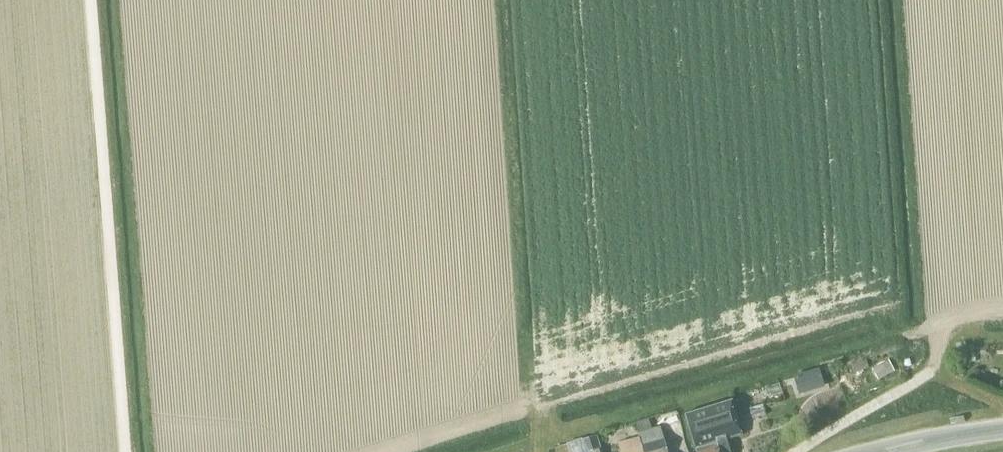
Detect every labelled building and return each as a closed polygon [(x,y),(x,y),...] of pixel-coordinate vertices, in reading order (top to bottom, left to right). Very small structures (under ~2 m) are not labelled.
[(895,372),(888,360),(872,369),(879,381),(895,372)] [(800,396),(826,388),(820,370),(794,378),(800,396)] [(733,402),(732,400),(684,414),(695,449),(694,449),(695,451),(730,451),(726,440),(742,435),(733,402)] [(666,447),(660,427),(638,433),(639,438),(642,447),(643,451),(667,451),(666,447)] [(597,435),(581,440),(585,451),(588,451),(601,448),(597,435)] [(642,447),(639,438),(618,444),(621,451),(625,451),(642,447)]
